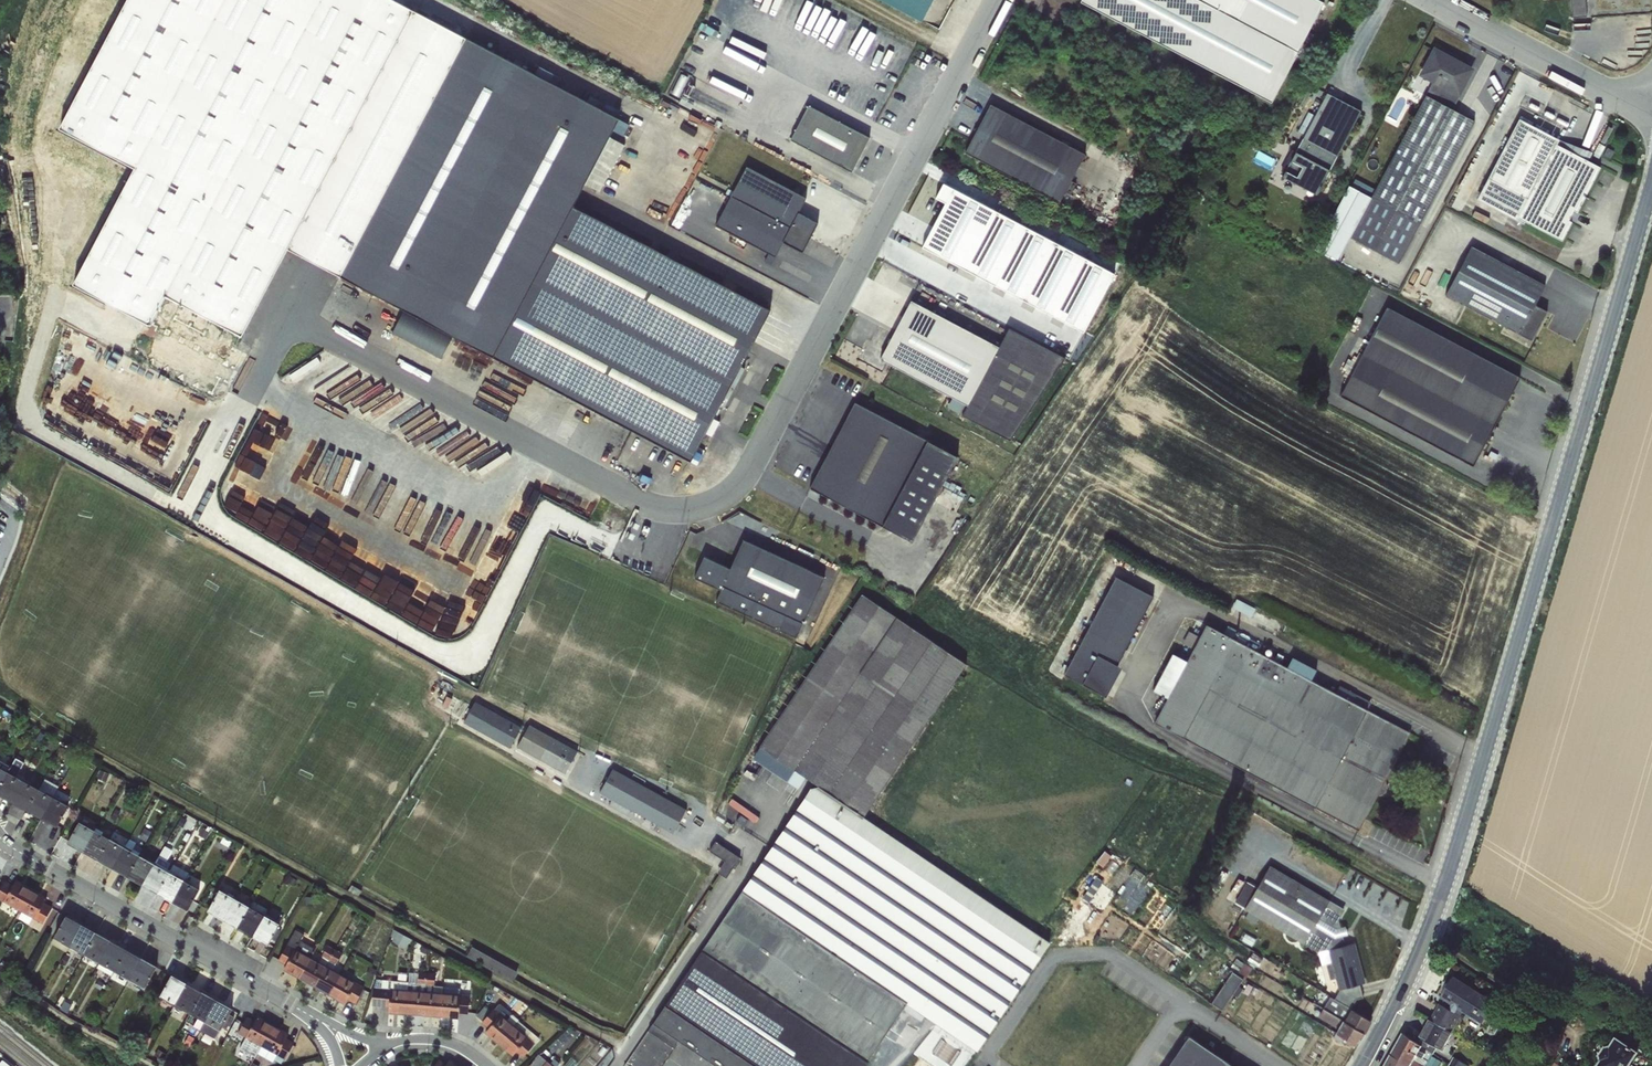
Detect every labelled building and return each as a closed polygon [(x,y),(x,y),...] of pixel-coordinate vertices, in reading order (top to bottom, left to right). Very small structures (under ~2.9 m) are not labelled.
[(467,39),(393,0),(122,0),(56,123),(131,163),(68,280),(144,320),(162,287),(238,328),(283,244),(341,276),(467,39)] [(922,21),(933,0),(882,0),(922,21)] [(1080,2),(1092,8),(1270,104),(1324,2),(1320,0),(1081,0),(1080,2)] [(1572,15),(1595,14),(1598,7),(1598,0),(1571,0),(1572,15)] [(584,184),(619,119),(467,39),(341,276),(690,461),(770,311),(573,206),(584,184)] [(1434,82),(1348,239),(1399,267),(1473,121),(1453,111),(1458,94),(1470,70),(1448,58),(1450,52),(1440,46),(1423,77),(1434,82)] [(1327,93),(1282,176),(1317,194),(1362,112),(1327,93)] [(990,105),(965,152),(1059,202),(1084,155),(990,105)] [(808,106),(790,140),(852,172),(869,138),(808,106)] [(629,125),(619,119),(584,184),(595,190),(600,192),(613,168),(608,165),(629,125)] [(1518,119),(1478,198),(1562,241),(1603,166),(1587,161),(1592,152),(1558,139),(1518,119)] [(747,167),(731,196),(810,238),(818,224),(798,213),(806,198),(747,167)] [(810,238),(731,196),(716,225),(775,257),(783,242),(803,253),(810,238)] [(1471,247),(1445,294),(1529,342),(1547,311),(1533,306),(1546,285),(1471,247)] [(1097,293),(1091,311),(1105,316),(1112,298),(1097,293)] [(911,300),(880,359),(892,366),(953,398),(948,407),(1011,440),(1065,358),(1009,328),(998,347),(983,339),(923,307),(911,300)] [(1520,378),(1387,306),(1338,396),(1471,466),(1520,378)] [(855,402),(810,487),(912,542),(957,457),(855,402)] [(168,429),(178,408),(170,405),(160,425),(168,429)] [(253,425),(247,440),(266,448),(273,432),(298,443),(296,448),(334,465),(337,459),(350,465),(356,450),(273,415),(266,431),(253,425)] [(823,577),(742,540),(734,568),(702,558),(696,577),(721,591),(718,603),(795,635),(823,577)] [(1064,677),(1105,695),(1150,593),(1110,575),(1064,677)] [(623,1062),(629,1065),(665,1065),(681,1040),(718,1065),(866,1065),(906,1002),(976,1051),(1050,944),(866,818),(968,666),(863,593),(749,759),(800,791),(807,777),(818,785),(813,787),(728,907),(623,1062)] [(448,637),(455,617),(441,612),(434,632),(448,637)] [(1332,692),(1203,626),(1200,641),(1184,634),(1178,645),(1195,651),(1189,662),(1173,653),(1153,693),(1169,698),(1155,725),(1361,832),(1376,794),(1388,791),(1389,786),(1384,778),(1410,733),(1368,710),(1372,702),(1338,684),(1332,692)] [(471,702),(461,724),(511,745),(520,723),(471,702)] [(515,749),(568,770),(577,745),(525,725),(515,749)] [(46,739),(43,745),(51,750),(55,744),(46,739)] [(62,747),(59,753),(69,759),(72,753),(62,747)] [(16,758),(8,771),(17,776),(24,762),(16,758)] [(5,769),(8,764),(0,760),(0,766),(5,769)] [(673,830),(686,805),(611,765),(597,791),(673,830)] [(100,770),(97,779),(106,782),(109,773),(100,770)] [(0,786),(0,795),(11,801),(23,779),(17,776),(8,771),(0,786)] [(23,779),(11,801),(27,810),(40,788),(23,779)] [(40,788),(27,810),(43,819),(55,797),(40,788)] [(55,797),(43,819),(57,827),(69,804),(55,797)] [(82,851),(95,830),(80,821),(67,843),(82,851)] [(145,827),(139,837),(145,841),(152,831),(145,827)] [(95,830),(82,851),(97,859),(109,838),(95,830)] [(166,831),(161,839),(165,841),(170,834),(166,831)] [(109,838),(97,859),(113,868),(125,846),(109,838)] [(709,849),(724,859),(716,869),(726,876),(740,855),(716,839),(709,849)] [(125,846),(113,868),(127,876),(139,855),(125,846)] [(165,846),(154,863),(167,870),(171,863),(168,861),(173,851),(165,846)] [(139,855),(127,876),(142,885),(154,863),(139,855)] [(154,863),(142,885),(157,893),(170,872),(154,863)] [(174,864),(170,872),(184,879),(189,872),(174,864)] [(1255,886),(1244,881),(1236,901),(1244,908),(1317,952),(1329,949),(1332,962),(1328,965),(1330,979),(1336,978),(1340,990),(1336,999),(1352,1007),(1358,998),(1363,999),(1360,984),(1365,980),(1354,944),(1343,944),(1343,937),(1349,935),(1345,927),(1341,927),(1338,918),(1342,907),(1270,865),(1255,886)] [(170,872),(157,893),(172,901),(184,879),(170,872)] [(184,879),(172,901),(188,910),(200,888),(184,879)] [(13,885),(3,901),(19,910),(31,889),(16,880),(13,885)] [(13,885),(5,881),(0,890),(0,899),(3,901),(13,885)] [(31,889),(19,910),(35,919),(45,903),(48,898),(31,889)] [(222,919),(235,898),(219,889),(207,911),(222,919)] [(235,898),(222,919),(237,928),(250,906),(235,898)] [(45,903),(35,919),(42,923),(52,907),(45,903)] [(250,906),(237,928),(252,936),(264,914),(250,906)] [(264,914),(252,936),(268,945),(280,923),(264,914)] [(69,944),(81,923),(67,915),(55,937),(69,944)] [(81,923),(69,944),(70,945),(78,949),(85,953),(96,932),(81,923)] [(295,948),(311,957),(315,949),(301,941),(304,935),(295,929),(278,960),(286,965),(295,948)] [(397,931),(393,938),(391,940),(405,948),(411,939),(397,931)] [(96,932),(85,953),(93,958),(99,962),(111,940),(96,932)] [(111,940),(99,962),(114,970),(126,949),(111,940)] [(327,945),(322,955),(329,959),(336,963),(342,953),(327,945)] [(295,948),(286,965),(283,970),(299,979),(311,957),(295,948)] [(126,949),(114,970),(122,975),(129,979),(141,957),(126,949)] [(65,955),(60,962),(65,965),(69,958),(65,955)] [(322,955),(318,961),(326,965),(329,959),(322,955)] [(141,957),(129,979),(130,979),(137,983),(145,987),(157,966),(141,957)] [(311,957),(299,979),(313,987),(326,965),(318,961),(311,957)] [(326,965),(313,987),(330,996),(341,974),(326,965)] [(370,967),(367,975),(373,978),(376,969),(370,967)] [(1211,1002),(1222,1008),(1242,975),(1232,969),(1211,1002)] [(461,994),(459,1013),(468,1014),(470,989),(434,986),(435,973),(419,972),(418,983),(376,979),(374,987),(372,1006),(389,1007),(391,988),(409,990),(426,991),(443,993),(461,994)] [(175,1004),(187,983),(171,974),(160,995),(168,1000),(175,1004)] [(341,974),(330,996),(344,1004),(347,999),(356,982),(341,974)] [(1440,1003),(1430,1020),(1452,1032),(1463,1011),(1484,1023),(1497,1002),(1454,978),(1442,999),(1452,1005),(1450,1009),(1440,1003)] [(356,982),(347,999),(355,1003),(364,987),(356,982)] [(187,983),(175,1004),(183,1009),(190,1012),(202,991),(187,983)] [(391,988),(389,1007),(388,1013),(407,1014),(409,990),(391,988)] [(409,990),(407,1014),(424,1016),(426,991),(409,990)] [(202,991),(190,1012),(198,1017),(204,1020),(205,1020),(217,999),(202,991)] [(426,991),(424,1016),(441,1017),(443,993),(426,991)] [(443,993),(441,1017),(459,1019),(459,1013),(461,994),(443,993)] [(138,996),(133,1004),(141,1009),(146,1001),(138,996)] [(217,999),(205,1020),(221,1029),(233,1008),(217,999)] [(68,1000),(64,1008),(71,1012),(75,1004),(68,1000)] [(175,1004),(168,1000),(167,1002),(182,1011),(183,1009),(175,1004)] [(528,1037),(516,1051),(523,1057),(539,1038),(518,1021),(497,1004),(481,1022),(488,1028),(501,1013),(528,1037)] [(98,1009),(95,1015),(101,1018),(105,1013),(98,1009)] [(198,1017),(190,1012),(187,1020),(194,1024),(193,1026),(200,1029),(205,1020),(204,1020),(202,1023),(197,1020),(198,1017)] [(501,1013),(488,1028),(485,1032),(512,1056),(516,1051),(528,1037),(501,1013)] [(245,1037),(255,1021),(247,1016),(238,1033),(245,1037)] [(255,1021),(245,1037),(261,1046),(273,1024),(257,1016),(255,1021)] [(1454,1033),(1452,1032),(1430,1020),(1429,1019),(1422,1033),(1411,1026),(1408,1032),(1414,1035),(1412,1039),(1433,1054),(1437,1047),(1443,1051),(1454,1033)] [(205,1020),(200,1029),(216,1038),(221,1029),(205,1020)] [(273,1024),(261,1046),(277,1055),(286,1038),(289,1033),(273,1024)] [(1433,1054),(1412,1039),(1404,1033),(1392,1054),(1411,1065),(1438,1065),(1440,1061),(1431,1057),(1433,1054)] [(1604,1043),(1592,1065),(1629,1065),(1638,1048),(1612,1035),(1607,1044),(1604,1043)] [(286,1038),(277,1055),(284,1059),(294,1043),(286,1038)] [(1170,1065),(1230,1065),(1190,1040),(1170,1065)] [(187,1042),(181,1053),(186,1056),(192,1044),(187,1042)] [(277,1055),(261,1046),(258,1051),(281,1063),(284,1059),(277,1055)] [(159,1050),(154,1058),(162,1063),(167,1054),(159,1050)] [(547,1061),(539,1054),(528,1065),(543,1065),(547,1061)] [(1385,1065),(1386,1065),(1411,1065),(1392,1054),(1385,1065)]
